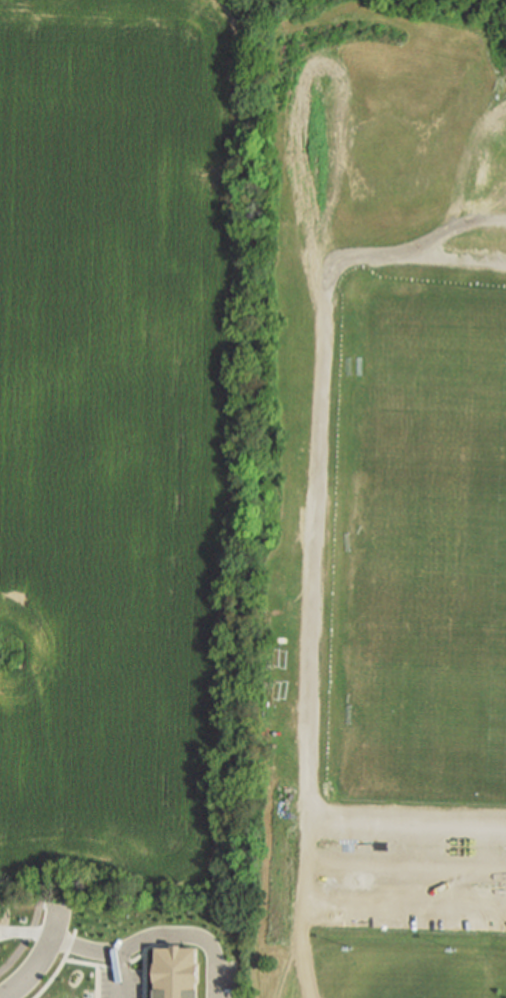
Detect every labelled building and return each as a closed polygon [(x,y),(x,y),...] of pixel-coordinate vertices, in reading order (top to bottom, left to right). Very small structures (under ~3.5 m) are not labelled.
[(196,948),(196,997),(154,997),(155,948),(196,948)]
